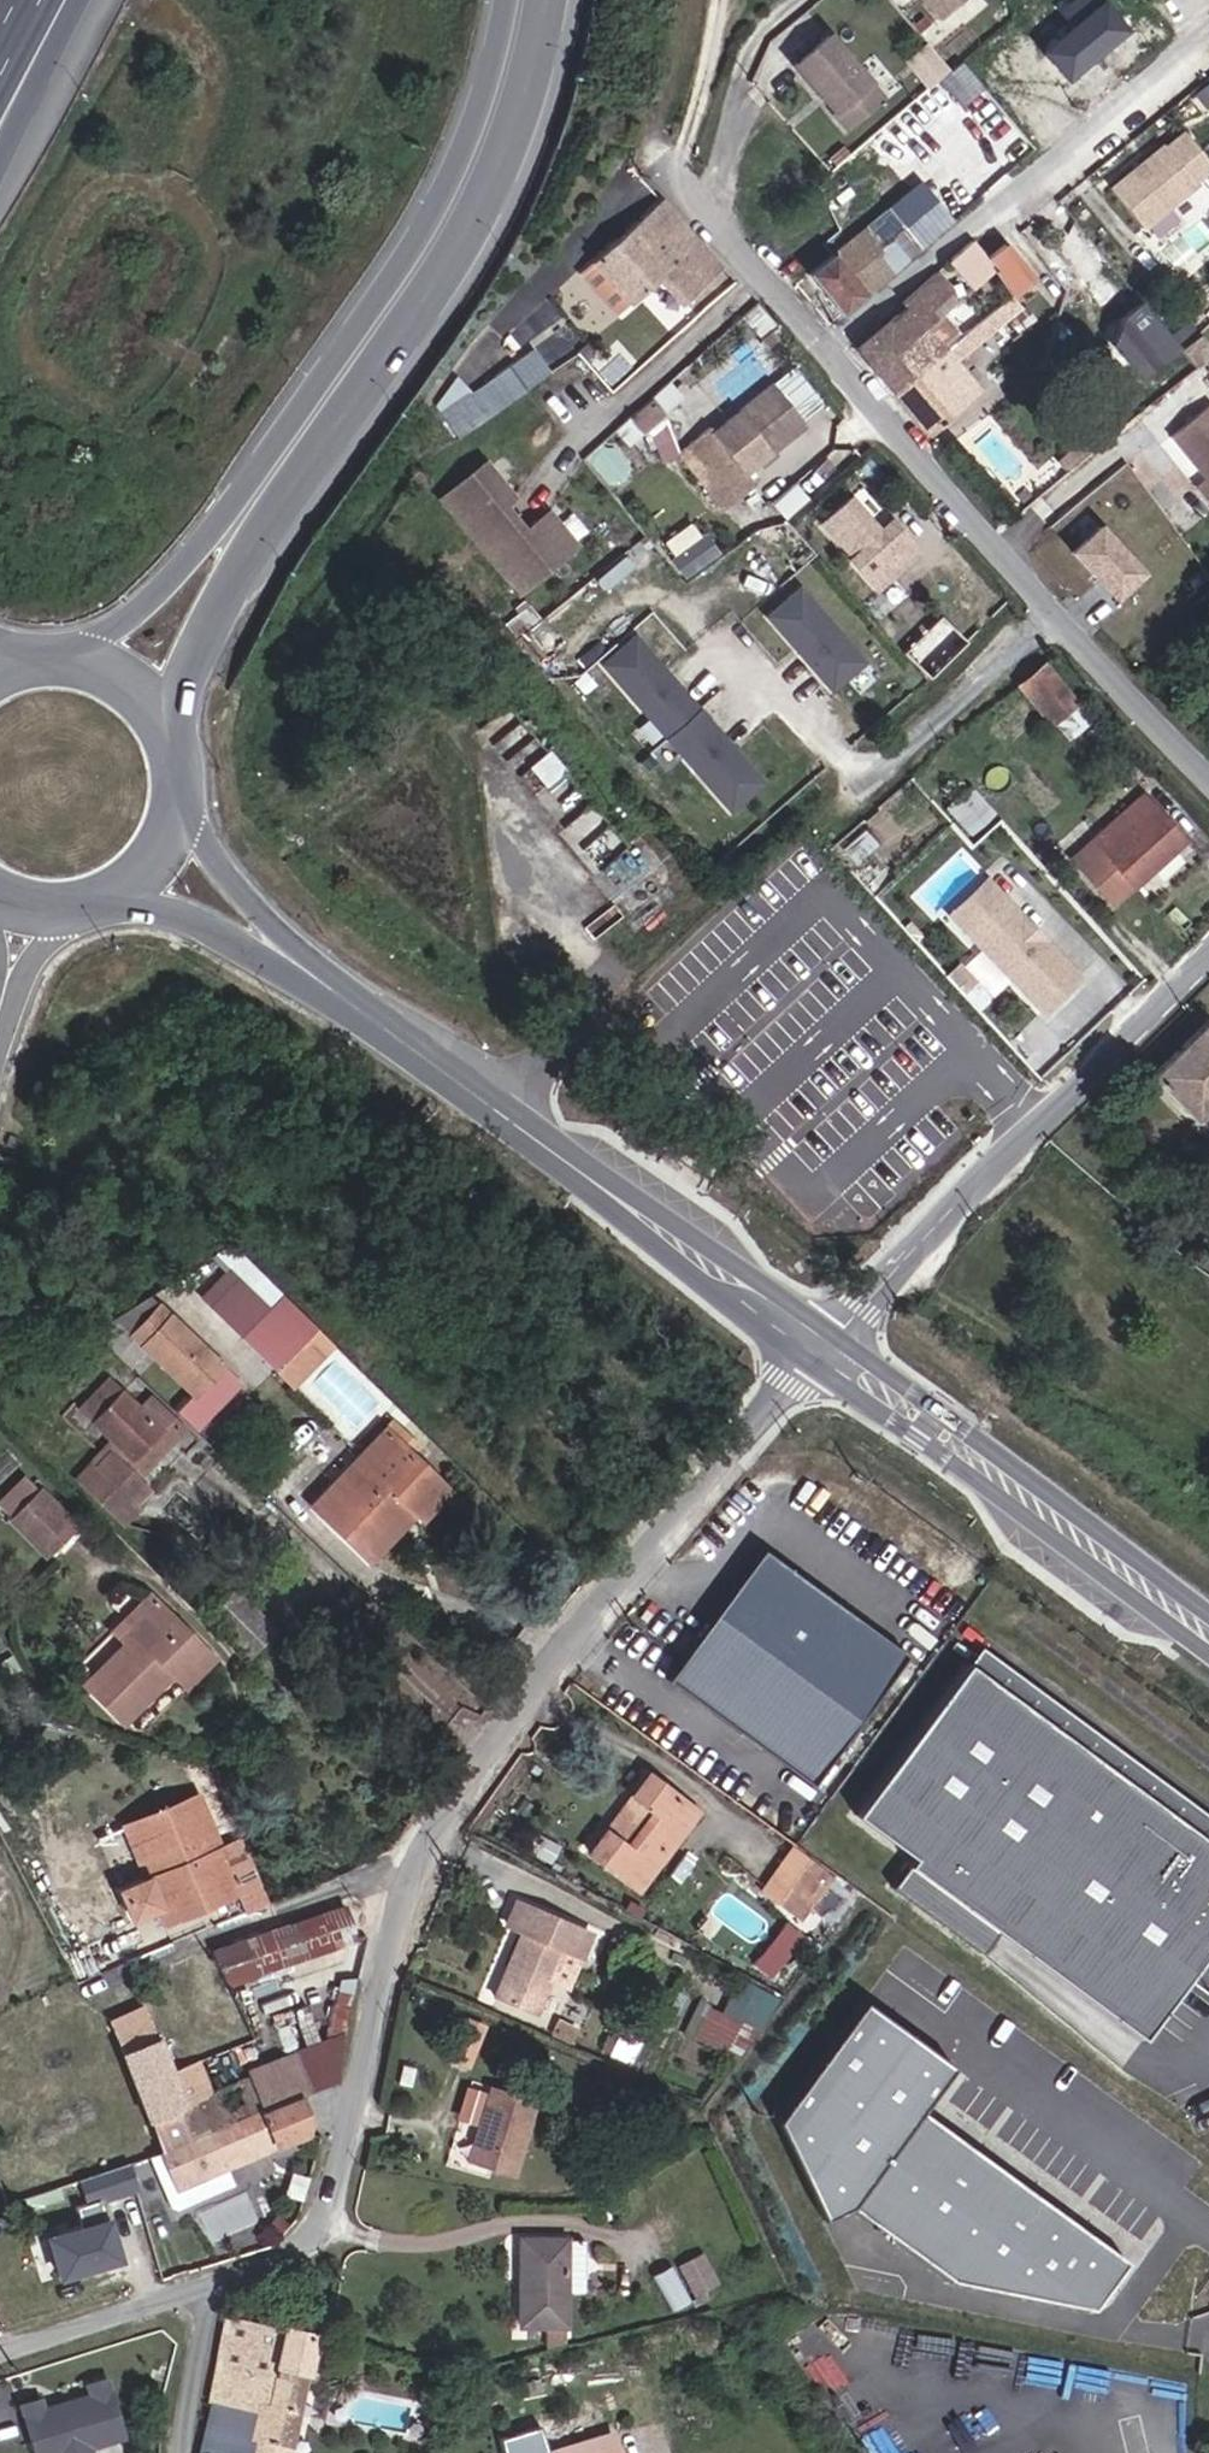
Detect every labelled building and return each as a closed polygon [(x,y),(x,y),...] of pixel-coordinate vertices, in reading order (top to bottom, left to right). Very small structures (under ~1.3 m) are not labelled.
[(939,16),(955,0),(923,0),(939,16)] [(1071,21),(1042,46),(1070,79),(1131,27),(1107,0),(1068,0),(1059,8),(1071,21)] [(847,127),(881,97),(828,35),(793,66),(847,127)] [(929,41),(907,57),(927,83),(949,67),(929,41)] [(1144,225),(1208,171),(1208,156),(1186,128),(1167,145),(1165,142),(1112,186),(1144,225)] [(904,227),(887,209),(810,273),(842,312),(953,219),(936,200),(904,227)] [(676,222),(660,203),(592,263),(597,267),(585,278),(597,292),(609,281),(676,222)] [(696,243),(676,222),(609,281),(626,301),(629,304),(661,274),(696,243)] [(961,334),(893,390),(928,433),(980,389),(954,359),(1029,298),(1022,290),(1034,280),(989,228),(973,241),(995,268),(1003,278),(1011,293),(961,334)] [(995,268),(973,241),(948,262),(970,288),(995,268)] [(723,272),(696,243),(661,274),(687,304),(723,272)] [(937,271),(902,300),(907,306),(859,348),(875,368),(943,311),(959,297),(937,271)] [(609,281),(597,292),(614,312),(626,301),(609,281)] [(875,368),(893,390),(961,334),(943,311),(875,368)] [(1208,358),(1208,348),(1198,335),(1181,349),(1196,369),(1208,358)] [(1191,366),(1175,345),(1164,354),(1181,374),(1191,366)] [(547,374),(530,348),(491,374),(496,382),(462,406),(468,416),(451,427),(457,436),(547,374)] [(668,445),(723,512),(753,485),(745,476),(759,464),(760,456),(764,452),(768,456),(802,427),(767,387),(708,433),(698,421),(668,445)] [(666,415),(653,399),(627,420),(640,436),(666,415)] [(1208,405),(1176,432),(1208,473),(1208,405)] [(1067,473),(1112,437),(1102,423),(1058,459),(1067,473)] [(759,464),(768,456),(764,452),(760,456),(759,464)] [(516,501),(488,466),(444,501),(520,599),(580,552),(552,518),(528,537),(506,509),(516,501)] [(1200,485),(1208,496),(1208,477),(1200,485)] [(893,578),(920,556),(890,522),(879,532),(851,500),(821,526),(850,558),(863,546),(893,578)] [(688,574),(719,549),(694,517),(663,542),(688,574)] [(1096,526),(1066,552),(1107,599),(1137,573),(1096,526)] [(796,588),(767,615),(832,685),(862,658),(796,588)] [(910,664),(926,682),(965,647),(948,629),(910,664)] [(760,779),(629,638),(600,666),(731,806),(760,779)] [(1075,704),(1044,669),(1020,690),(1050,725),(1075,704)] [(1183,843),(1141,799),(1071,865),(1113,909),(1183,843)] [(1078,982),(1045,946),(1041,949),(1016,923),(1020,919),(987,884),(955,915),(1045,1012),(1078,982)] [(1020,919),(1016,923),(1041,949),(1045,946),(1020,919)] [(1155,1075),(1195,1118),(1208,1106),(1208,1025),(1155,1075)] [(154,1304),(145,1296),(106,1320),(126,1335),(154,1304)] [(126,1335),(106,1320),(88,1331),(122,1363),(138,1346),(200,1404),(228,1374),(154,1304),(126,1335)] [(293,1385),(333,1344),(317,1328),(277,1369),(293,1385)] [(243,1389),(228,1374),(200,1404),(215,1419),(243,1389)] [(134,1409),(105,1379),(74,1407),(106,1441),(83,1462),(123,1505),(138,1491),(128,1480),(117,1468),(155,1432),(134,1409)] [(145,1399),(134,1409),(155,1432),(117,1468),(128,1480),(178,1434),(145,1399)] [(316,1510),(369,1553),(412,1500),(426,1511),(427,1513),(451,1482),(413,1452),(420,1443),(389,1418),(316,1510)] [(44,1498),(0,1539),(0,1557),(20,1578),(73,1530),(44,1498)] [(412,1500),(369,1553),(382,1563),(426,1511),(412,1500)] [(762,1549),(666,1679),(812,1786),(907,1655),(762,1549)] [(211,1660),(152,1595),(114,1630),(127,1644),(83,1683),(117,1719),(160,1679),(175,1694),(211,1660)] [(979,1646),(966,1663),(1208,1842),(1208,1816),(979,1646)] [(966,1663),(855,1813),(914,1856),(891,1887),(980,1953),(997,1931),(1142,2039),(1186,1979),(1208,1948),(1208,1842),(966,1663)] [(594,1852),(641,1887),(697,1812),(650,1775),(637,1794),(643,1798),(663,1815),(636,1852),(614,1837),(608,1832),(594,1852)] [(196,1793),(187,1797),(205,1837),(214,1834),(196,1793)] [(205,1837),(187,1797),(130,1821),(154,1875),(142,1880),(119,1890),(131,1919),(156,1907),(163,1924),(238,1891),(214,1834),(205,1837)] [(663,1815),(643,1798),(614,1837),(636,1852),(663,1815)] [(154,1875),(130,1821),(119,1826),(142,1880),(154,1875)] [(838,1875),(800,1848),(767,1894),(794,1914),(806,1898),(816,1906),(838,1875)] [(251,1933),(267,1967),(365,1933),(351,1901),(347,1899),(251,1933)] [(511,1923),(526,1929),(498,1997),(538,2014),(553,1979),(570,1985),(583,1953),(585,1954),(595,1931),(521,1900),(511,1923)] [(756,1964),(776,1976),(804,1929),(783,1917),(756,1964)] [(267,1967),(251,1933),(215,1948),(231,1981),(267,1967)] [(1208,1988),(1208,1948),(1186,1979),(1205,1993),(1208,1988)] [(335,2039),(296,2053),(310,2090),(342,2077),(362,1975),(347,1978),(335,2039)] [(858,2212),(966,2279),(1095,2307),(1131,2250),(924,2121),(928,2104),(950,2069),(952,2058),(860,2000),(780,2127),(800,2140),(794,2166),(817,2180),(813,2200),(818,2203),(858,2212)] [(113,2020),(165,2150),(193,2139),(181,2106),(211,2094),(198,2061),(172,2070),(147,2006),(113,2020)] [(740,2022),(711,2008),(698,2035),(728,2049),(740,2022)] [(464,2018),(462,2053),(480,2054),(482,2020),(464,2018)] [(306,2092),(310,2090),(296,2053),(268,2062),(250,2068),(253,2078),(211,2094),(181,2106),(193,2139),(306,2092)] [(515,2172),(537,2100),(494,2087),(471,2158),(515,2172)] [(316,2115),(306,2092),(193,2139),(165,2150),(154,2155),(174,2205),(182,2209),(239,2187),(231,2167),(241,2164),(313,2129),(316,2115)] [(139,2185),(131,2162),(86,2177),(94,2200),(139,2185)] [(45,2234),(60,2281),(127,2260),(112,2213),(45,2234)] [(272,2241),(283,2234),(275,2223),(264,2231),(272,2241)] [(568,2240),(524,2240),(524,2324),(569,2325),(569,2293),(568,2240)] [(587,2240),(568,2240),(569,2293),(588,2293),(587,2240)] [(721,2283),(704,2252),(682,2265),(700,2296),(721,2283)] [(694,2301),(674,2264),(656,2275),(676,2311),(694,2301)] [(248,2452),(288,2452),(313,2334),(226,2316),(208,2399),(257,2409),(248,2452)] [(33,2402),(48,2452),(74,2452),(137,2435),(120,2376),(100,2382),(104,2393),(76,2401),(77,2406),(70,2409),(68,2403),(56,2406),(53,2396),(33,2402)] [(198,2452),(248,2452),(257,2409),(208,2399),(198,2452)] [(604,2409),(541,2428),(548,2452),(550,2452),(611,2435),(604,2409)] [(616,2433),(611,2435),(550,2452),(622,2452),(616,2433)]
